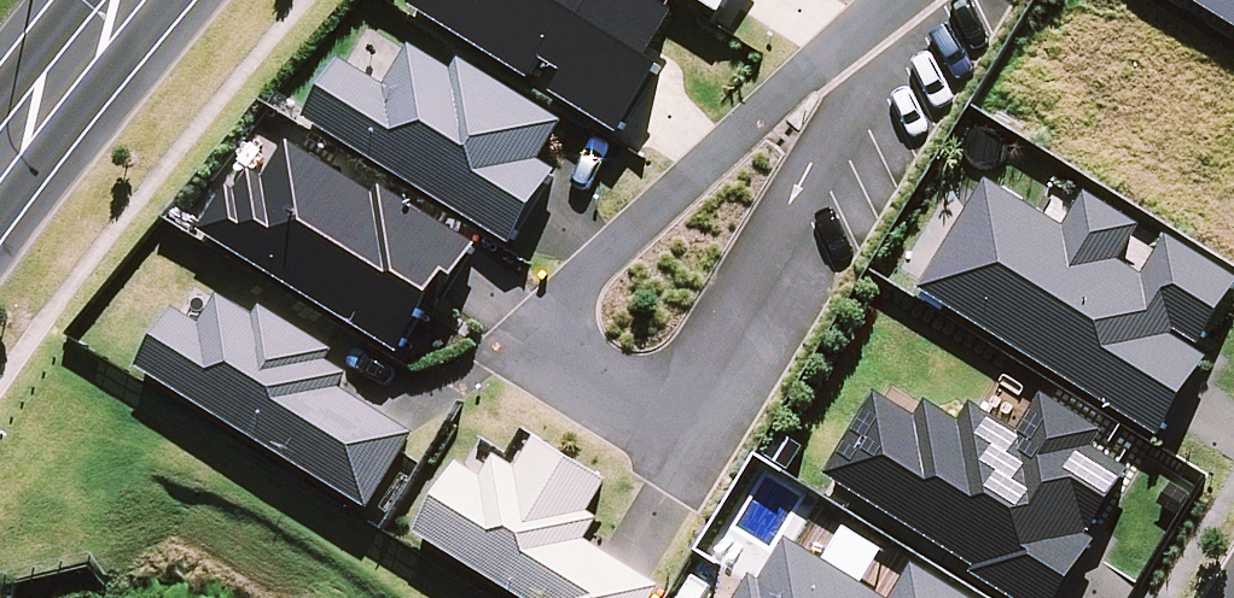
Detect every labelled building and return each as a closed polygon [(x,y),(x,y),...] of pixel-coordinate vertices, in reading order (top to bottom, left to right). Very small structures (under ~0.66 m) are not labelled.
[(1233,34),(1233,0),(1180,0),(1233,34)]
